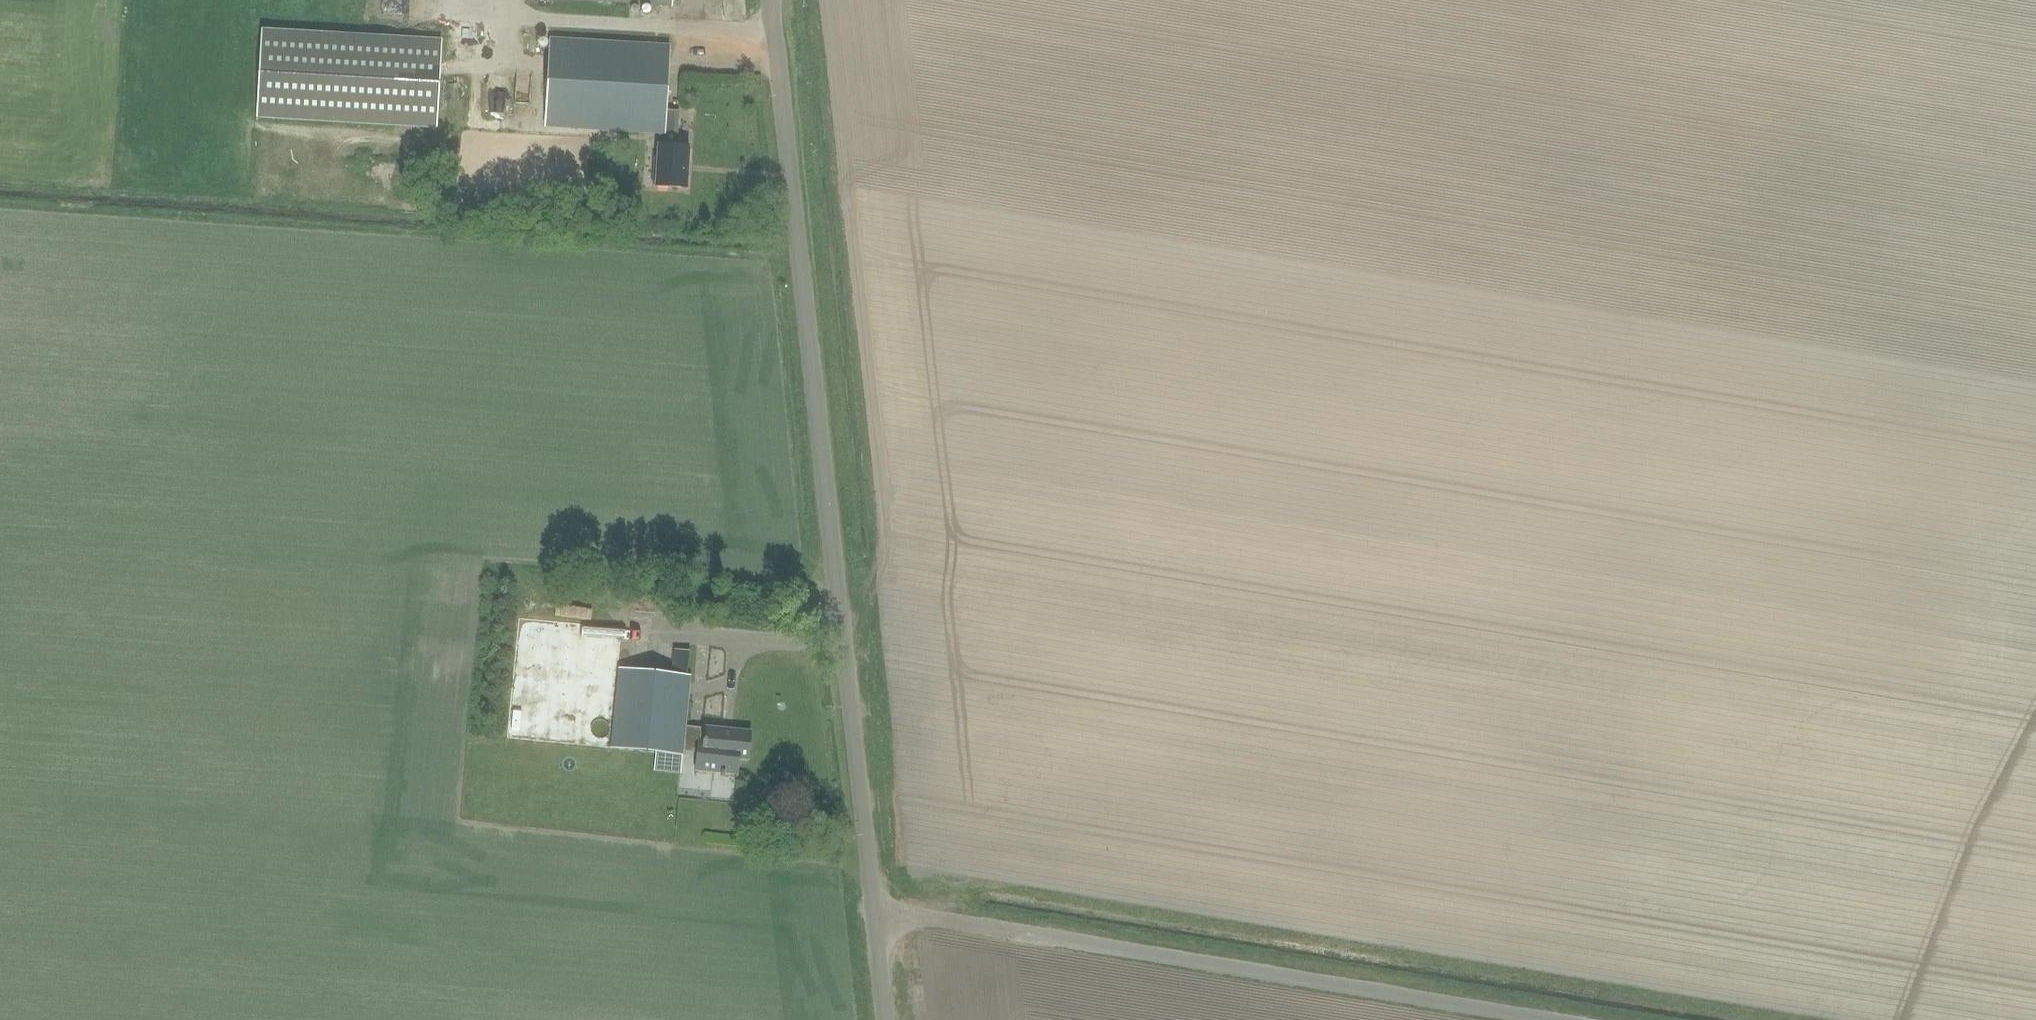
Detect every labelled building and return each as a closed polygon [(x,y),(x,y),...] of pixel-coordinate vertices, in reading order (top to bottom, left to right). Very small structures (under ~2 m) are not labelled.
[(437,129),(442,39),(262,29),(257,118),(437,129)] [(671,47),(550,40),(546,122),(660,129),(657,187),(690,189),(692,151),(681,150),(684,112),(667,111),(671,47)] [(692,676),(619,669),(612,748),(684,755),(684,751),(698,753),(696,771),(739,775),(741,760),(750,761),(753,731),(705,726),(705,729),(687,727),(692,676)]
